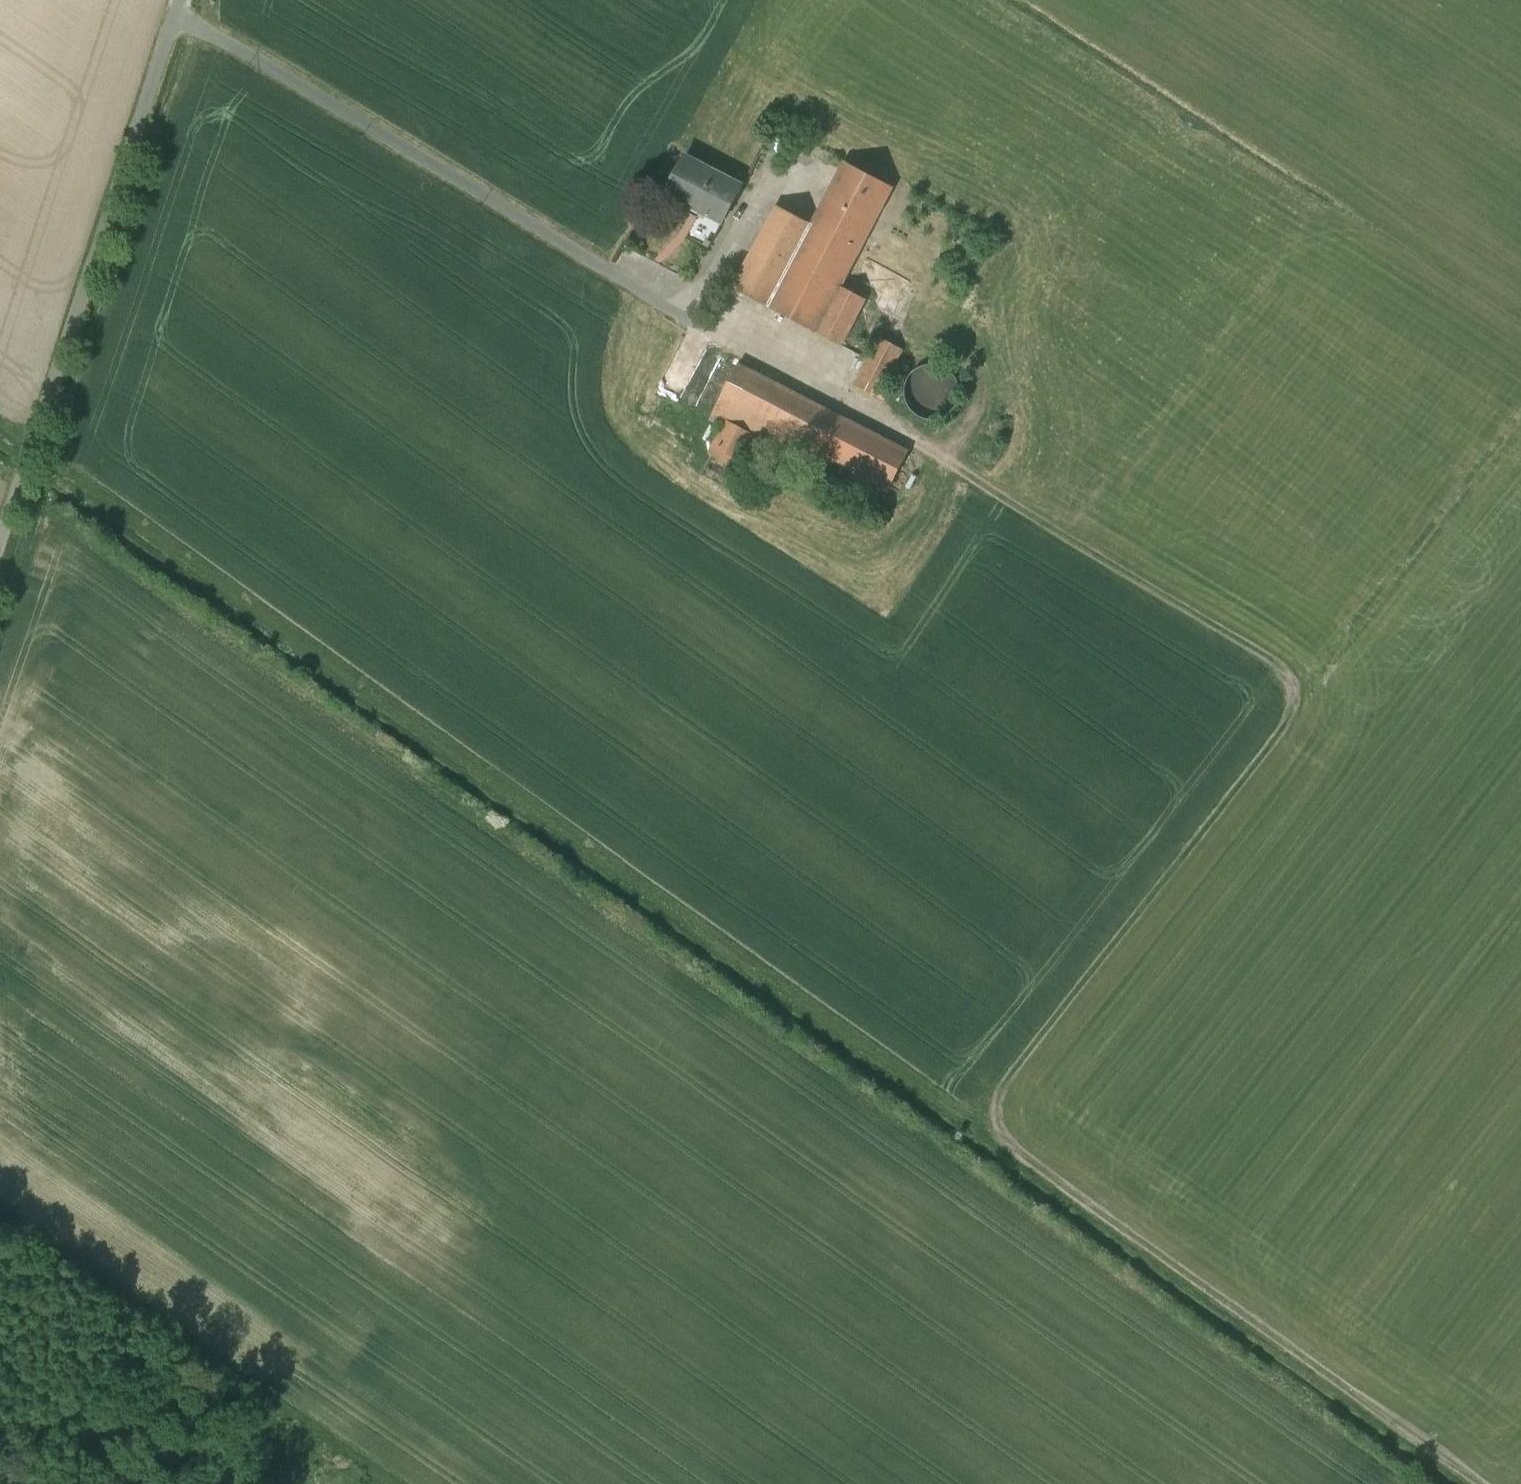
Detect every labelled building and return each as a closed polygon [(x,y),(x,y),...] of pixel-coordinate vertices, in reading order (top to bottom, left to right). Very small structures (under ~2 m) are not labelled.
[(710,247),(741,187),(684,158),(666,192),(702,211),(689,237),(710,247)] [(777,206),(734,289),(850,350),(874,305),(841,288),(894,188),(846,163),(814,225),(777,206)] [(903,350),(882,340),(858,387),(885,401),(892,386),(887,383),(903,350)] [(906,452),(740,364),(711,419),(724,426),(709,453),(739,469),(757,435),(881,501),(906,452)] [(938,367),(928,366),(918,368),(910,373),(905,381),(902,391),(903,400),(907,409),(914,416),(922,421),(932,422),(942,419),(950,414),(955,406),(958,396),(957,387),(953,378),(946,371),(938,367)]
